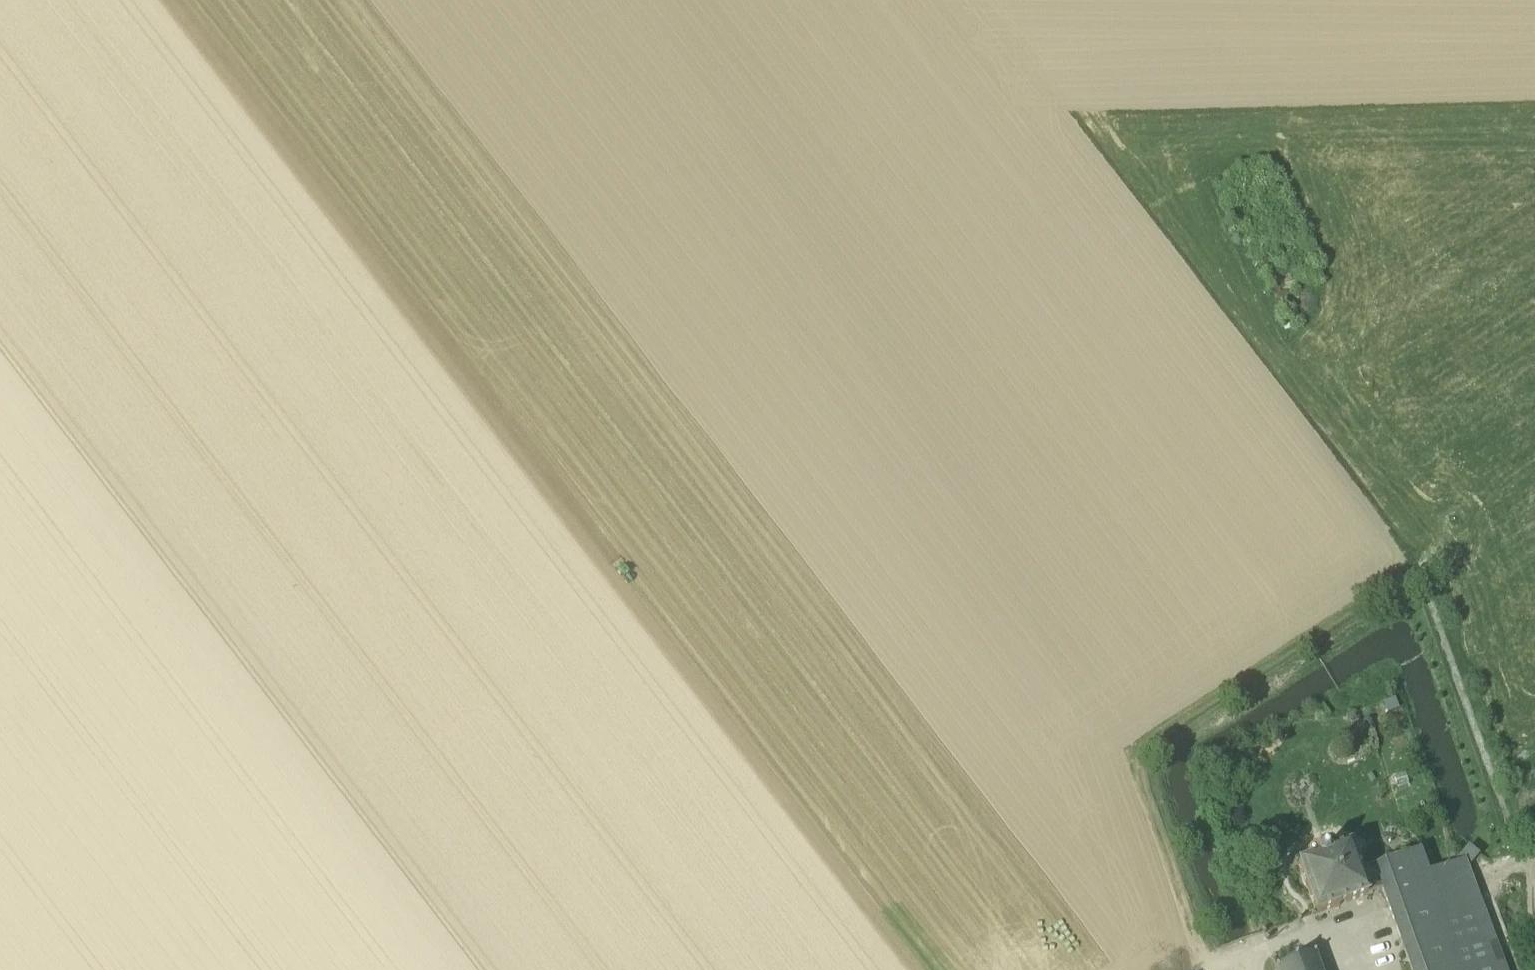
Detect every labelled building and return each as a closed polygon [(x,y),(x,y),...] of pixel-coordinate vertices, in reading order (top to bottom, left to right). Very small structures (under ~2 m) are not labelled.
[(1461,857),(1465,862),(1469,866),(1479,857),(1471,848),(1461,857)] [(1318,916),(1368,898),(1360,874),(1351,849),(1331,856),(1330,852),(1326,850),(1320,852),(1318,856),(1320,860),(1300,867),(1318,916)] [(1420,852),(1374,869),(1383,893),(1429,874),(1420,852)] [(1410,969),(1505,969),(1468,868),(1465,862),(1461,863),(1429,874),(1383,893),(1410,969)] [(1368,898),(1383,893),(1374,869),(1360,874),(1368,898)] [(1315,955),(1276,969),(1277,969),(1320,969),(1315,955)]
